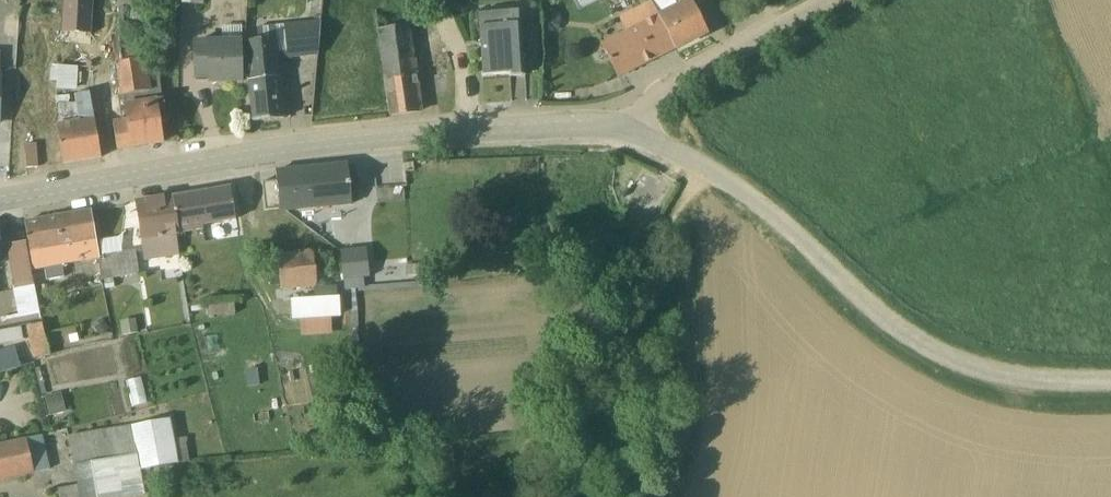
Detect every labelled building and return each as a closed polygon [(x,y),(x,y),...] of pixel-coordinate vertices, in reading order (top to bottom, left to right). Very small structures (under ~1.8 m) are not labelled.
[(59,35),(89,37),(91,0),(61,0),(59,35)] [(141,61),(141,6),(132,6),(131,0),(117,0),(118,60),(118,64),(117,65),(118,98),(117,98),(120,122),(111,124),(115,151),(160,144),(157,126),(164,124),(156,73),(147,75),(144,61),(141,61)] [(674,50),(705,34),(687,0),(656,0),(650,3),(674,50)] [(617,78),(674,50),(649,2),(617,18),(623,32),(600,45),(617,78)] [(388,116),(418,113),(419,112),(407,26),(393,28),(390,9),(374,11),(388,116)] [(519,12),(477,15),(481,77),(508,75),(508,77),(523,76),(519,12)] [(543,27),(545,31),(553,32),(557,29),(558,20),(555,14),(548,13),(543,16),(543,27)] [(243,43),(251,123),(282,120),(276,62),(315,57),(318,23),(254,29),(255,41),(243,43)] [(193,79),(207,79),(208,83),(241,82),(238,28),(221,29),(221,41),(192,42),(193,79)] [(76,69),(49,68),(48,84),(56,84),(55,92),(75,92),(76,69)] [(53,126),(62,166),(99,159),(89,99),(90,99),(88,94),(72,97),(74,106),(69,106),(67,98),(55,98),(53,126)] [(34,146),(23,147),(25,169),(35,169),(34,146)] [(261,185),(264,213),(278,212),(278,213),(350,206),(346,167),(274,174),(275,183),(261,185)] [(171,199),(176,236),(201,231),(201,228),(234,222),(229,189),(171,199)] [(176,236),(171,199),(135,204),(144,263),(176,258),(173,237),(176,236)] [(23,225),(32,272),(43,271),(45,282),(62,279),(60,267),(97,261),(89,213),(23,225)] [(111,289),(110,281),(137,277),(134,253),(120,255),(120,251),(121,236),(116,240),(98,243),(100,262),(98,262),(102,291),(111,289)] [(24,244),(5,247),(13,292),(30,288),(24,244)] [(364,250),(339,253),(343,282),(367,279),(364,250)] [(275,257),(279,292),(315,289),(312,253),(308,253),(308,252),(293,253),(293,255),(275,257)] [(5,327),(5,328),(38,323),(32,288),(10,293),(15,318),(0,320),(0,327),(5,327)] [(294,298),(294,321),(301,321),(301,334),(332,333),(332,316),(344,316),(344,296),(294,298)] [(133,322),(118,324),(121,338),(136,335),(133,322)] [(33,360),(48,358),(48,356),(40,326),(25,328),(33,360)] [(0,334),(0,346),(21,343),(19,330),(0,334)] [(67,330),(47,333),(49,348),(69,345),(67,330)] [(19,369),(13,350),(0,353),(0,374),(19,369)] [(145,406),(138,381),(126,384),(132,409),(145,406)] [(59,396),(43,399),(48,419),(64,415),(59,396)] [(172,442),(168,422),(66,439),(74,488),(53,493),(54,496),(149,496),(149,472),(187,465),(186,445),(185,441),(172,442)] [(48,472),(41,438),(0,447),(0,483),(33,476),(48,472)]
